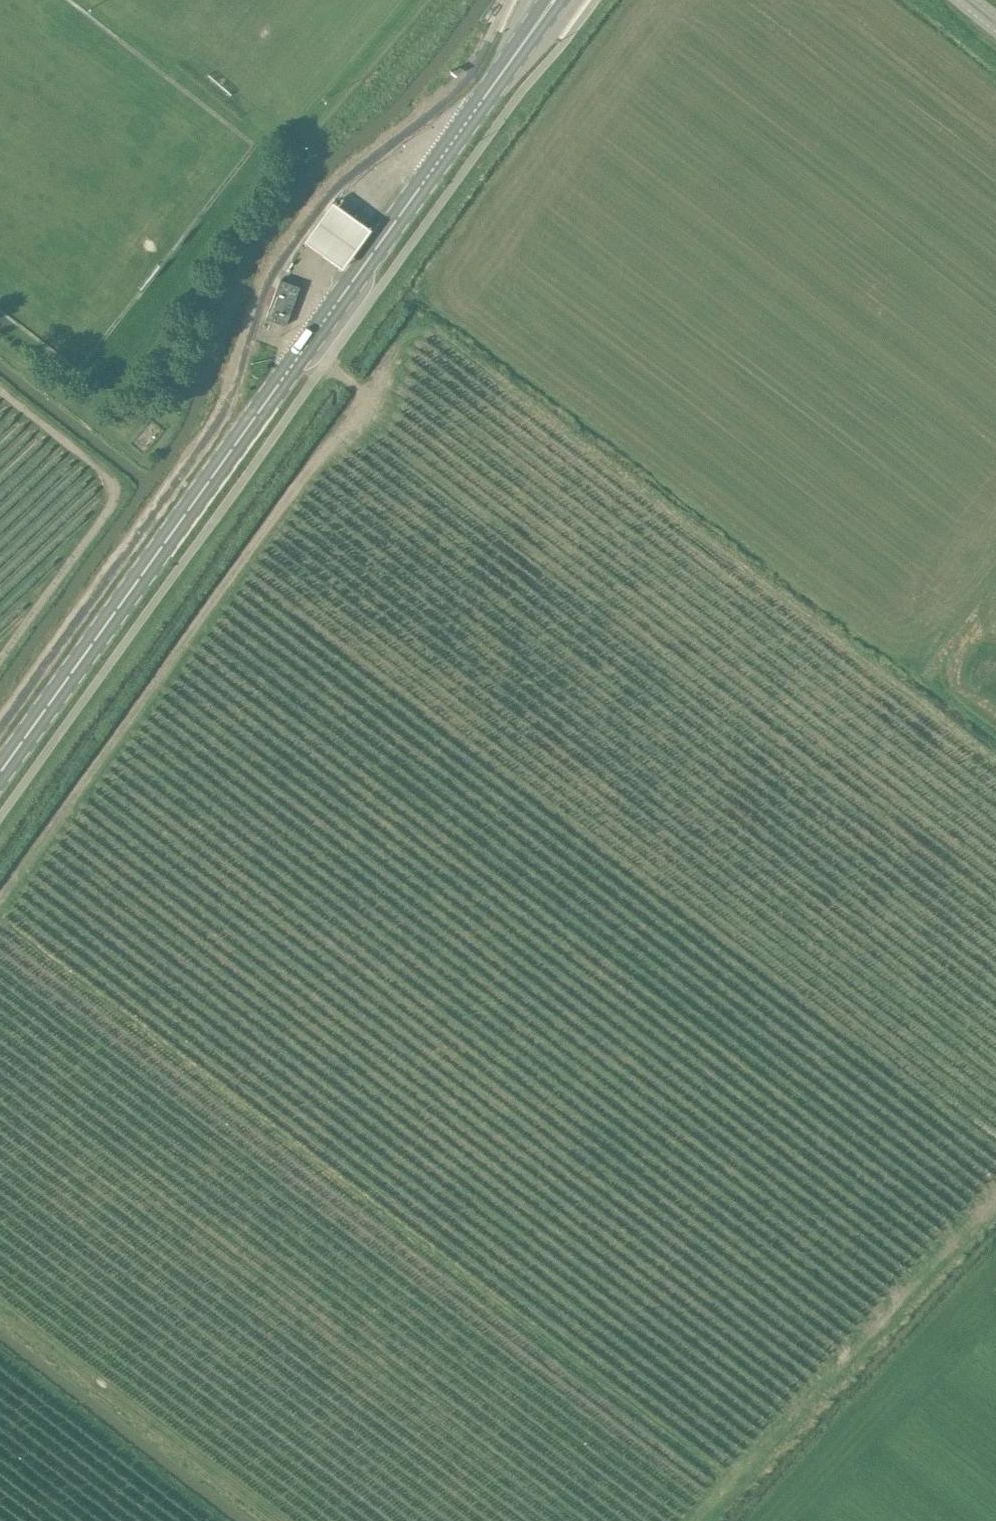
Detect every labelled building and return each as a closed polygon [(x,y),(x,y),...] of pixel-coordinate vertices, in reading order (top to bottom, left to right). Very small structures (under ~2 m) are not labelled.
[(371,227),(335,202),(310,238),(345,263),(371,227)] [(300,287),(280,279),(266,318),(286,326),(300,287)]
